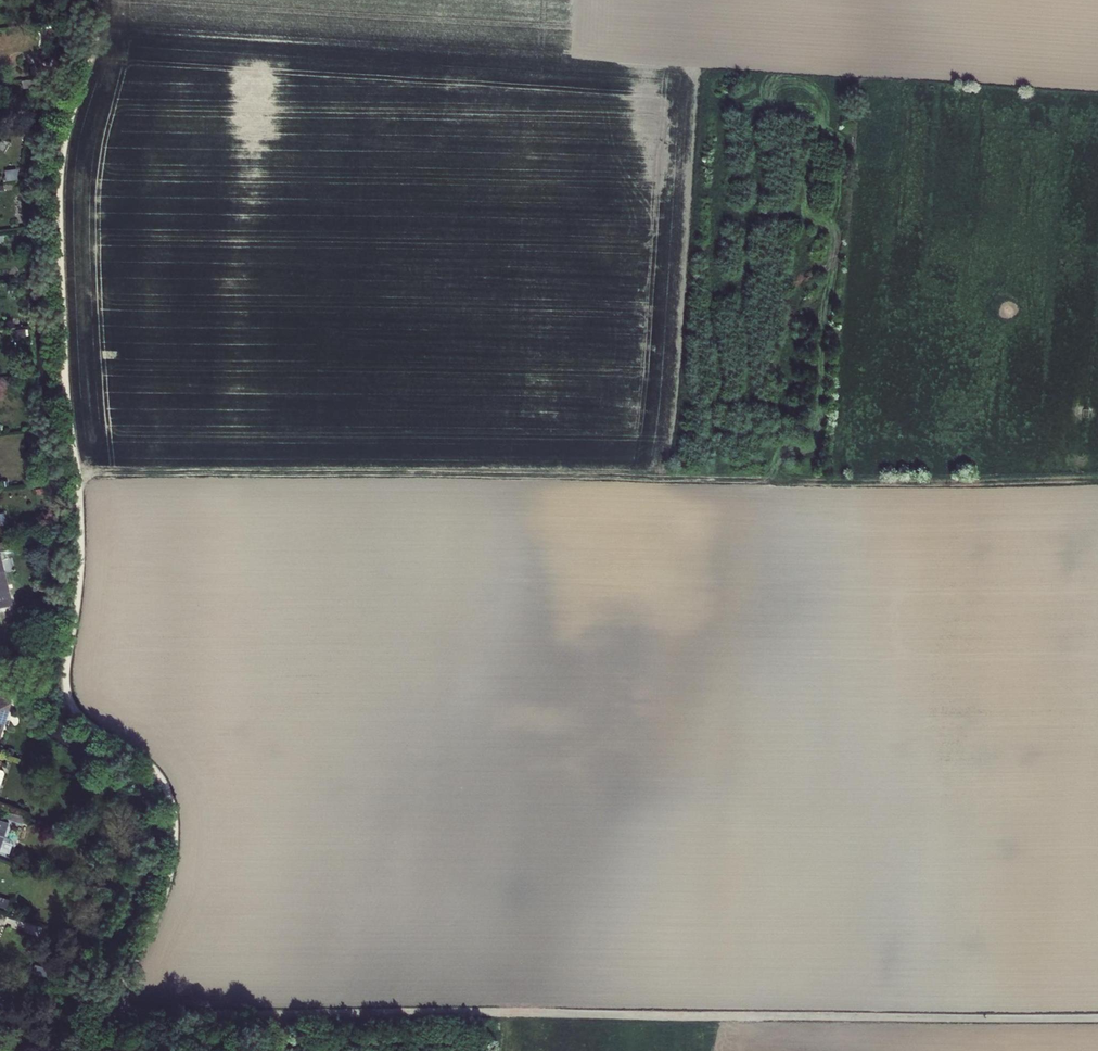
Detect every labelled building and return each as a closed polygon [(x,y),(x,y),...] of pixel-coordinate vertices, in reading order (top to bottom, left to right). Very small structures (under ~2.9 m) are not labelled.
[(44,77),(28,79),(29,87),(45,85),(44,77)] [(15,592),(5,554),(0,555),(0,596),(15,592)] [(0,689),(0,724),(10,692),(0,689)] [(3,849),(10,826),(0,823),(0,848),(3,849)]
